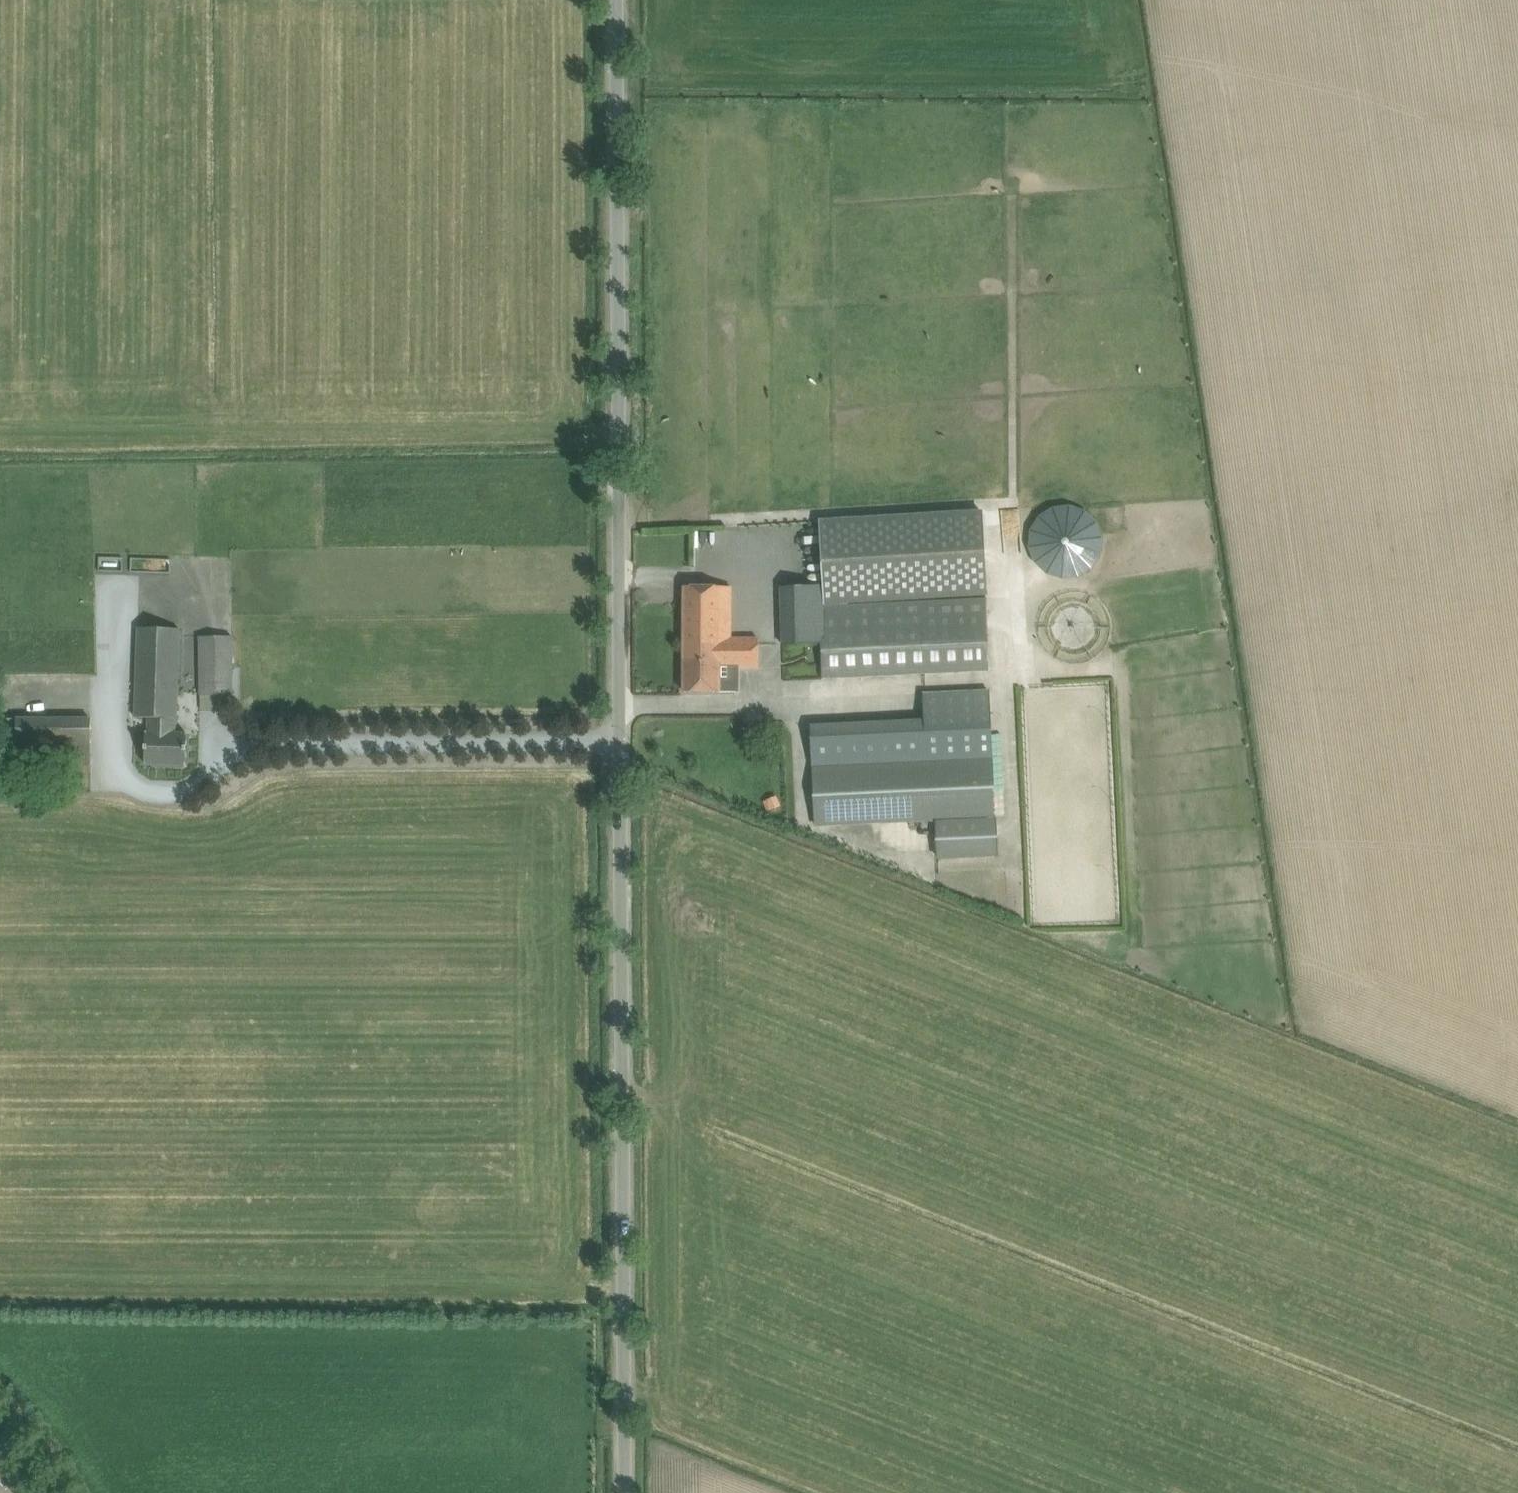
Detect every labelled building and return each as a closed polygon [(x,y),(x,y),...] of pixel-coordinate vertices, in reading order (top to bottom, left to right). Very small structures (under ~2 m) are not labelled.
[(1096,572),(1093,507),(1030,511),(1034,575),(1096,572)] [(781,588),(783,646),(823,644),(824,678),(990,670),(987,596),(988,596),(983,511),(821,521),(825,585),(781,588)] [(686,586),(685,692),(720,692),(720,667),(759,667),(759,638),(731,637),(732,587),(686,586)] [(180,625),(155,625),(139,625),(136,714),(148,717),(147,743),(146,763),(186,764),(187,734),(177,734),(180,625)] [(216,710),(216,695),(233,695),(232,636),(200,636),(201,711),(216,710)] [(996,817),(992,718),(990,690),(923,693),(924,719),(813,724),(814,752),(817,825),(935,819),(937,858),(999,856),(997,817),(996,817)] [(17,766),(91,766),(91,718),(5,719),(5,750),(17,750),(17,766)] [(782,807),(777,795),(766,800),(771,811),(782,807)]
